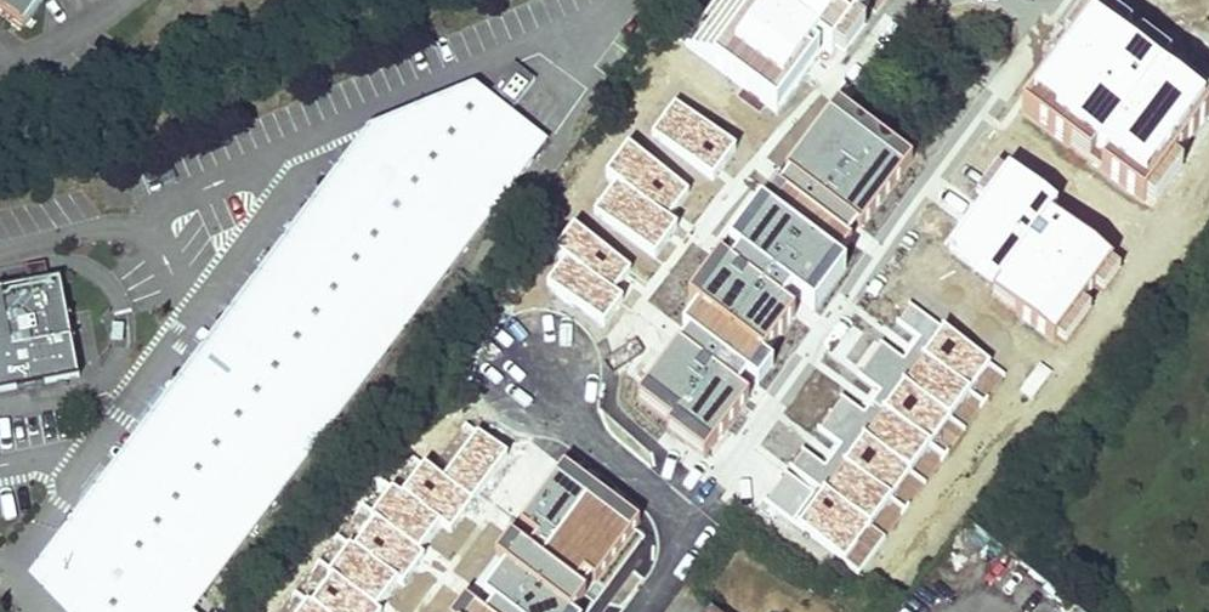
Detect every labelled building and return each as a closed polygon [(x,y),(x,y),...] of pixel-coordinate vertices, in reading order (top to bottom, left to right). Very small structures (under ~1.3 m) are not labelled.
[(24,27),(43,0),(0,0),(0,10),(24,27)] [(682,56),(782,126),(871,0),(722,0),(682,56)] [(1208,106),(1088,8),(1022,110),(1147,202),(1208,106)] [(512,64),(490,93),(512,109),(534,81),(512,64)] [(547,140),(478,88),(412,115),(112,513),(98,543),(97,549),(92,582),(98,611),(193,611),(547,140)] [(92,582),(97,549),(98,543),(112,513),(412,115),(363,135),(209,339),(142,427),(25,582),(55,611),(98,611),(92,582)] [(900,166),(828,115),(786,173),(858,225),(900,166)] [(731,148),(685,117),(667,143),(713,174),(731,148)] [(684,193),(639,162),(621,188),(666,219),(684,193)] [(1122,250),(1003,167),(943,253),(1061,336),(1122,250)] [(855,245),(782,193),(740,251),(812,303),(855,245)] [(674,225),(628,194),(610,220),(656,251),(674,225)] [(630,266),(585,234),(567,260),(612,292),(630,266)] [(792,315),(720,263),(678,322),(750,373),(792,315)] [(622,301),(577,269),(559,295),(604,327),(622,301)] [(80,382),(60,276),(0,287),(0,397),(80,382)] [(991,367),(910,306),(896,324),(930,349),(918,365),(875,333),(844,375),(883,404),(875,415),(840,389),(809,430),(844,456),(834,469),(803,446),(761,500),(855,571),(881,536),(874,521),(991,367)] [(750,399),(677,348),(635,406),(707,458),(750,399)] [(477,433),(442,479),(424,466),(401,497),(394,491),(372,520),(379,525),(354,559),(346,554),(331,574),(335,578),(315,605),(306,603),(300,611),(377,611),(376,611),(397,582),(401,588),(423,558),(419,555),(439,528),(449,535),(508,456),(477,433)] [(635,519),(563,468),(521,526),(593,578),(635,519)] [(517,542),(475,600),(491,611),(575,611),(589,593),(517,542)] [(471,601),(463,611),(486,611),(471,601)]
